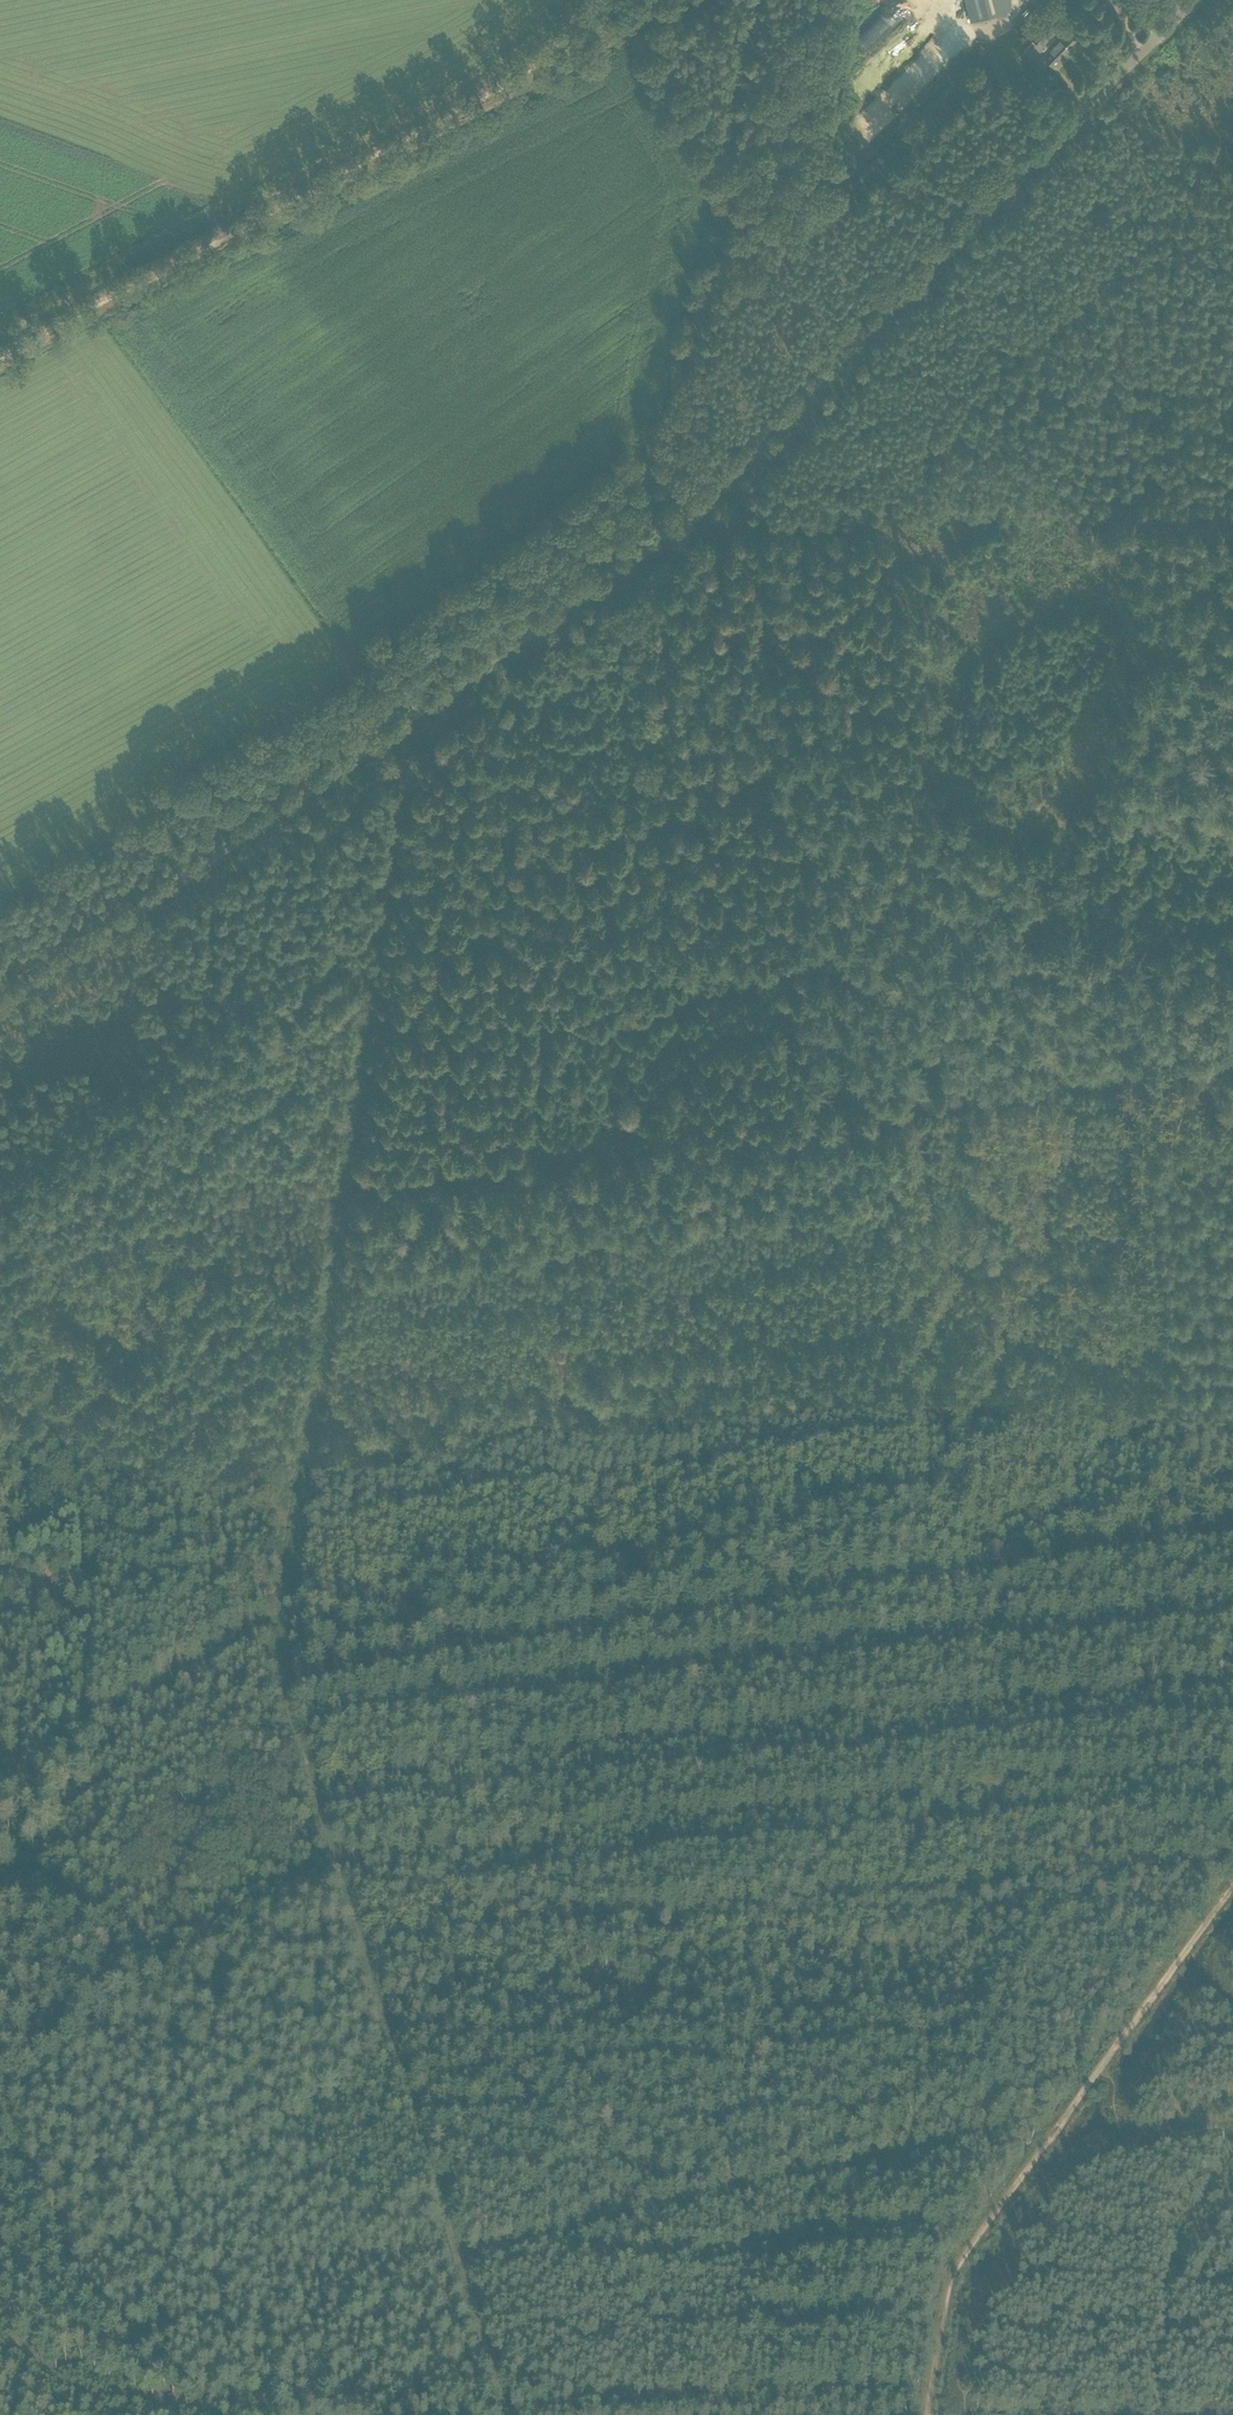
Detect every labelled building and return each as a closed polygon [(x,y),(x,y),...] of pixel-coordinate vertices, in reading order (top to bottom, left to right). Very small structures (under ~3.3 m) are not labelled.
[(970,21),(1012,10),(1009,0),(964,0),(970,21)] [(1024,50),(1035,60),(1044,69),(1050,62),(1055,67),(1069,52),(1070,54),(1080,43),(1065,29),(1057,38),(1042,53),(1031,43),(1024,50)] [(945,43),(953,54),(970,44),(963,32),(945,43)] [(862,149),(882,131),(864,111),(844,130),(862,149)]
